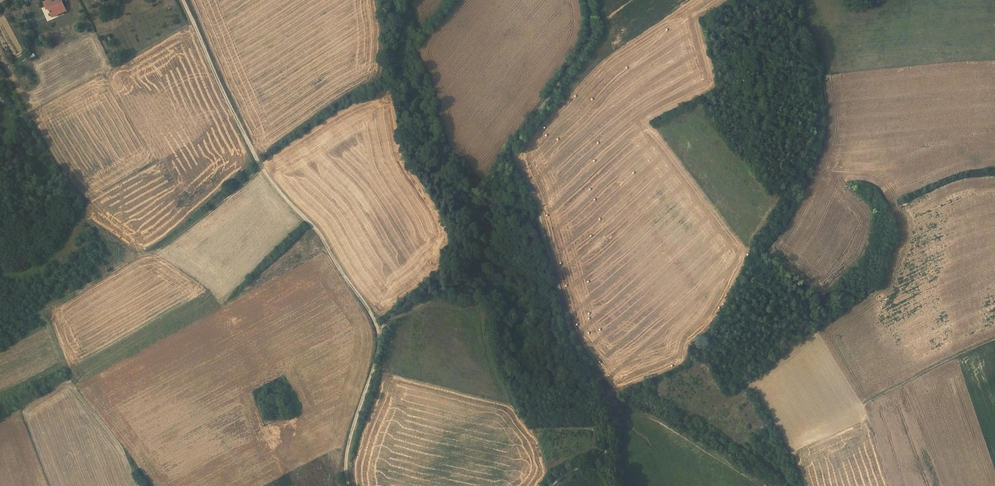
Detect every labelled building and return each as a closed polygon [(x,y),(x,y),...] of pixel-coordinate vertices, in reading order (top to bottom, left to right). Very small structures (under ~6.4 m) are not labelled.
[(44,2),(47,10),(48,9),(50,8),(51,10),(49,11),(51,15),(57,13),(58,14),(66,10),(62,0),(58,0),(56,1),(57,3),(53,4),(53,2),(52,0),(49,0),(44,2)] [(22,52),(5,15),(0,17),(0,26),(14,56),(22,52)]
